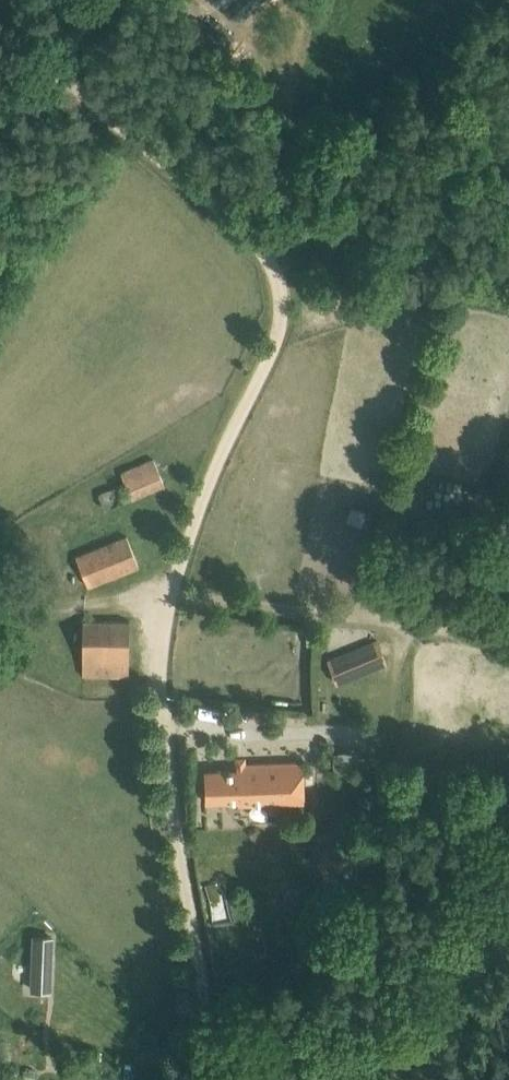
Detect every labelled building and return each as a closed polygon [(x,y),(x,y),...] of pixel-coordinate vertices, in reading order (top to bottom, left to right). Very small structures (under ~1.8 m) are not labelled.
[(238,0),(218,0),(221,4),(222,3),(232,15),(242,5),(238,0)] [(121,472),(131,496),(164,481),(154,458),(121,472)] [(99,493),(105,507),(125,498),(119,484),(99,493)] [(352,505),(348,517),(362,522),(366,509),(352,505)] [(131,534),(76,549),(86,582),(140,566),(131,534)] [(83,675),(129,675),(129,619),(83,619),(83,675)] [(306,628),(306,645),(321,645),(321,628),(306,628)] [(387,661),(377,637),(327,657),(337,681),(387,661)] [(337,766),(360,762),(358,746),(334,750),(337,766)] [(237,763),(237,768),(204,769),(205,800),(238,799),(238,803),(304,801),(303,761),(237,763)] [(225,845),(224,830),(210,831),(211,846),(225,845)] [(354,839),(318,845),(325,882),(361,876),(354,839)] [(55,935),(34,934),(31,988),(52,989),(55,935)]
